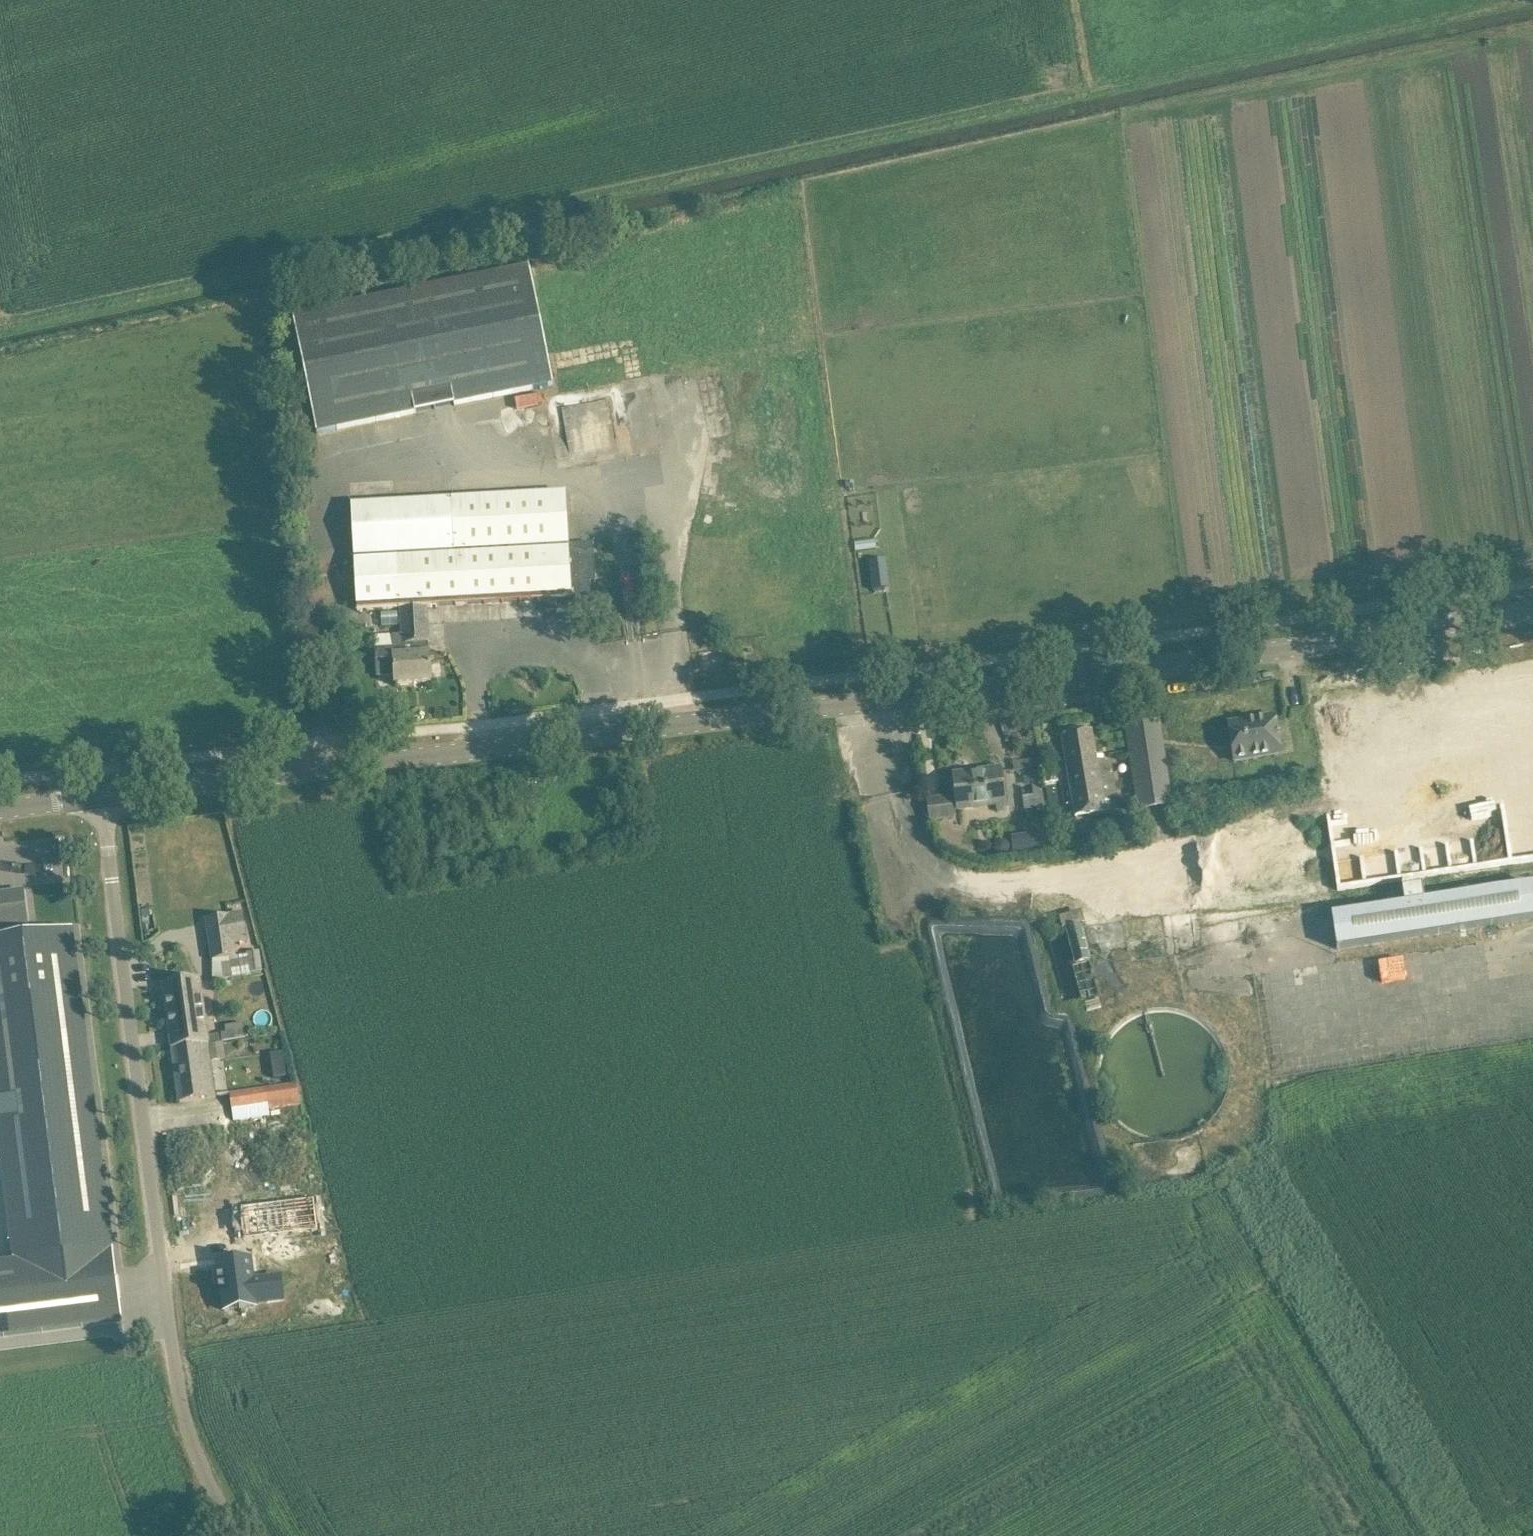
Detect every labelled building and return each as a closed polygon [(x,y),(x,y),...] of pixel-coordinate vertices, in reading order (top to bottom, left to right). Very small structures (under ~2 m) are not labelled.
[(316,435),(552,387),(527,267),(292,315),(316,435)] [(613,399),(565,401),(567,448),(615,446),(613,399)] [(712,458),(712,468),(728,468),(728,458),(712,458)] [(406,502),(352,505),(355,558),(356,575),(359,612),(401,609),(427,607),(546,601),(556,600),(557,612),(593,610),(591,583),(597,582),(595,562),(594,543),(569,545),(568,530),(567,493),(454,499),(423,501),(406,502)] [(882,559),(869,561),(873,590),(886,589),(882,559)] [(394,649),(376,650),(377,650),(378,677),(395,676),(396,686),(432,683),(430,643),(427,607),(401,609),(403,635),(393,636),(394,649)] [(1276,717),(1229,725),(1235,762),(1281,754),(1276,717)] [(1141,811),(1172,806),(1159,720),(1127,725),(1141,811)] [(1098,764),(1092,731),(1062,735),(1075,818),(1119,811),(1111,762),(1098,764)] [(1037,809),(1045,808),(1039,771),(1031,773),(1034,796),(1033,796),(1023,798),(1025,811),(1037,809)] [(959,808),(1005,803),(1001,773),(955,778),(959,808)] [(931,821),(954,818),(952,798),(928,801),(931,821)] [(1015,856),(1050,851),(1047,832),(1012,836),(1015,856)] [(1424,902),(1422,889),(1403,892),(1405,905),(1332,916),(1337,951),(1532,920),(1532,886),(1424,902)] [(26,924),(28,924),(24,891),(0,895),(0,1148),(14,1262),(0,1264),(0,1339),(123,1324),(73,930),(27,936),(26,924)] [(1080,914),(1063,919),(1066,930),(1068,930),(1077,965),(1091,961),(1081,927),(1083,926),(1080,914)] [(249,941),(245,915),(229,917),(229,916),(207,919),(213,961),(235,958),(233,943),(249,941)] [(250,976),(262,975),(260,952),(247,953),(250,976)] [(208,1036),(200,979),(164,984),(173,1049),(198,1046),(198,1047),(209,1045),(221,1044),(220,1034),(208,1036)] [(221,1044),(209,1045),(198,1047),(198,1046),(173,1049),(180,1102),(216,1097),(211,1063),(225,1061),(223,1044),(221,1044)] [(276,1053),(278,1076),(290,1075),(287,1052),(276,1053)] [(301,1105),(298,1085),(295,1085),(275,1088),(263,1090),(230,1095),(234,1122),(240,1121),(271,1116),(270,1110),(301,1105)] [(316,1191),(245,1202),(250,1228),(320,1220),(316,1191)] [(263,1248),(208,1256),(216,1306),(270,1297),(270,1293),(308,1288),(302,1257),(265,1263),(263,1248)]
